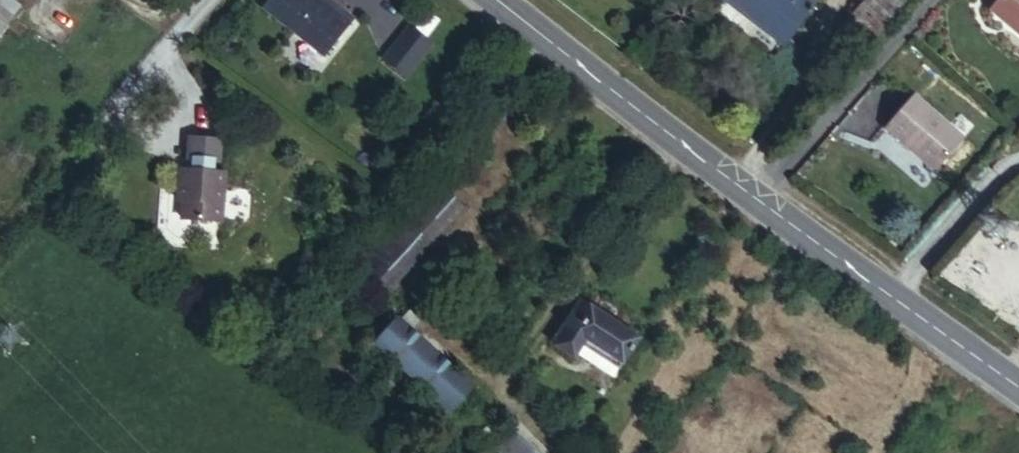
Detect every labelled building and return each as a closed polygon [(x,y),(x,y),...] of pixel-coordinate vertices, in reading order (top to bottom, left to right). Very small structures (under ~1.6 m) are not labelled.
[(266,7),(328,55),(355,20),(330,0),(272,0),(266,7)] [(785,43),(816,7),(808,0),(736,0),(785,43)] [(896,10),(887,0),(873,0),(840,35),(857,51),(896,10)] [(992,5),(1017,25),(1013,29),(1018,34),(1018,0),(995,0),(992,5)] [(992,5),(988,10),(1013,29),(1017,25),(992,5)] [(382,61),(409,80),(435,44),(408,25),(382,61)] [(911,95),(884,128),(910,149),(913,145),(936,164),(960,135),(911,95)] [(913,145),(910,149),(933,168),(936,164),(913,145)] [(187,204),(186,222),(224,225),(227,176),(189,173),(188,186),(183,186),(182,204),(187,204)] [(461,211),(434,188),(362,270),(386,294),(461,211)] [(636,343),(579,305),(553,343),(575,358),(585,344),(620,368),(636,343)] [(474,388),(401,319),(380,341),(454,410),(474,388)]
